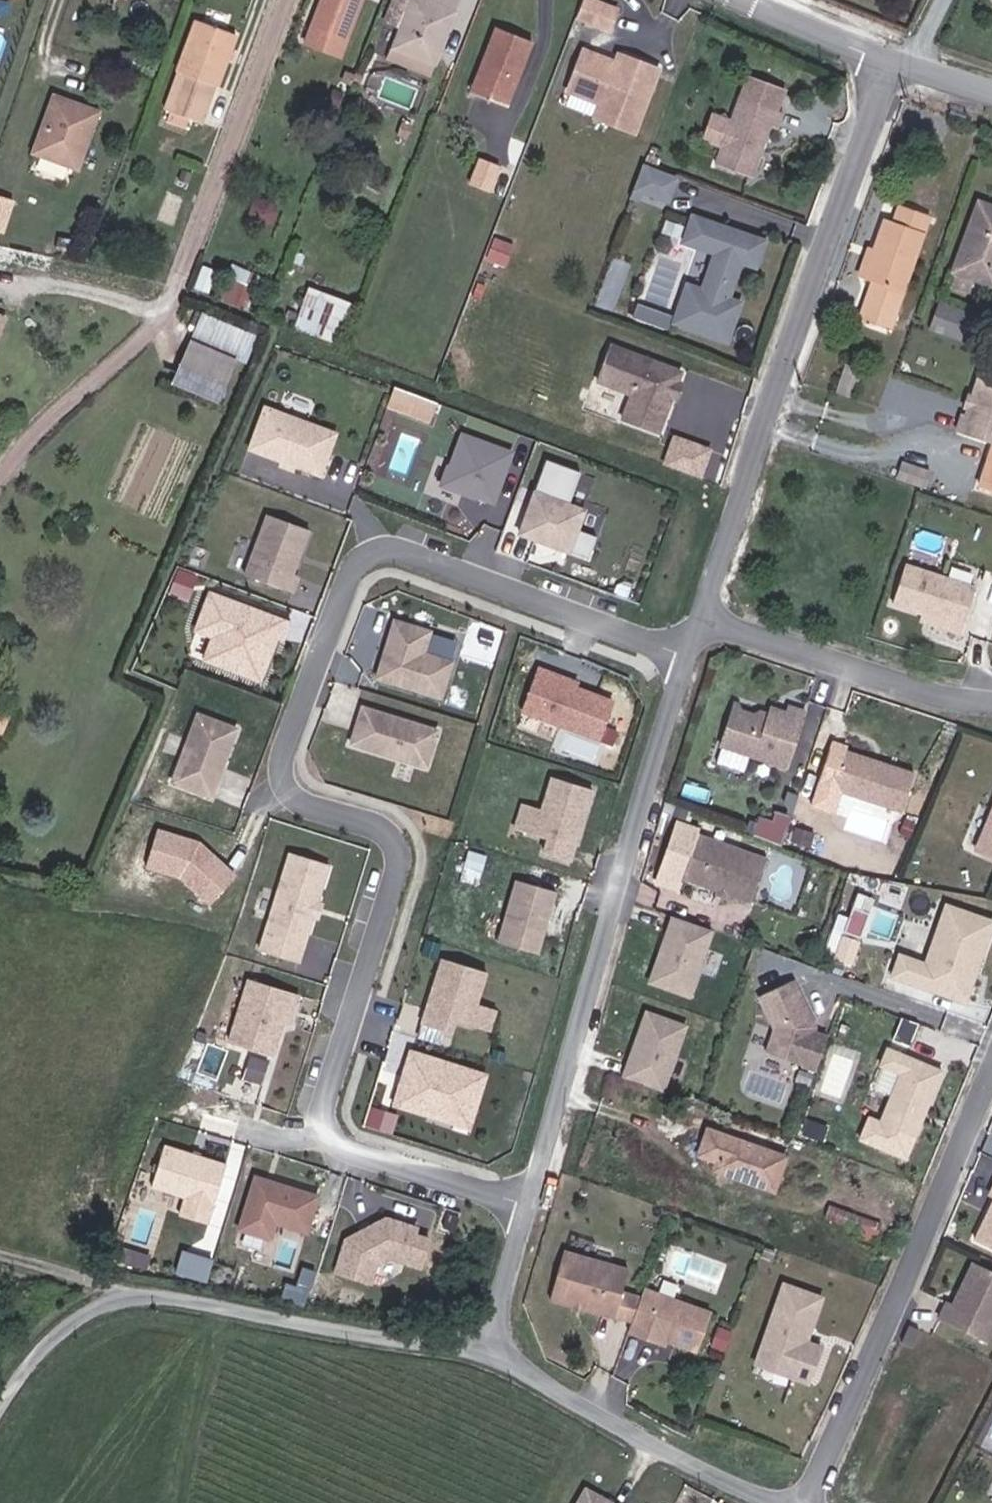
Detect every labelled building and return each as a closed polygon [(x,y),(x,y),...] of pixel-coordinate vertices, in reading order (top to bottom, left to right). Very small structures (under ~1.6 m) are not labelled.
[(317,48),(329,53),(335,37),(361,47),(378,0),(335,0),(317,48)] [(402,53),(440,69),(468,0),(423,0),(421,6),(414,24),(402,53)] [(593,7),(623,19),(629,1),(628,0),(596,0),(593,7)] [(405,20),(414,24),(421,6),(411,2),(405,20)] [(243,38),(203,23),(185,74),(187,75),(174,113),(209,125),(222,86),(226,88),(243,38)] [(541,45),(505,31),(479,98),(514,112),(541,45)] [(354,62),(361,47),(335,37),(329,53),(354,62)] [(583,81),(600,88),(602,82),(617,87),(615,93),(612,100),(626,105),(623,114),(646,123),(670,61),(631,46),(628,54),(597,43),(583,81)] [(436,79),(440,69),(402,53),(398,63),(436,79)] [(788,130),(795,112),(786,109),(794,87),(760,74),(752,95),(725,164),(759,177),(779,126),(788,130)] [(600,88),(615,93),(617,87),(602,82),(600,88)] [(105,113),(60,97),(39,154),(84,171),(105,113)] [(609,109),(623,114),(626,105),(612,100),(609,109)] [(651,162),(641,186),(650,189),(673,199),(683,176),(651,162)] [(507,169),(490,163),(478,199),(494,204),(507,169)] [(641,186),(638,195),(647,199),(650,189),(641,186)] [(7,231),(17,196),(0,191),(0,229),(7,231)] [(881,270),(865,308),(894,319),(939,206),(910,194),(903,211),(895,207),(883,238),(871,266),(881,270)] [(989,204),(960,272),(991,286),(991,205),(989,204)] [(769,243),(699,217),(690,242),(721,254),(707,291),(698,287),(683,324),(729,342),(743,305),(731,300),(745,263),(755,267),(759,257),(764,259),(769,243)] [(865,263),(871,266),(883,238),(876,236),(865,263)] [(612,309),(624,259),(610,256),(598,306),(612,309)] [(759,257),(755,267),(760,269),(764,259),(759,257)] [(683,324),(698,287),(691,285),(677,322),(683,324)] [(265,296),(232,288),(228,303),(261,311),(265,296)] [(362,304),(314,289),(302,328),(350,343),(362,304)] [(951,296),(948,295),(938,320),(982,338),(991,315),(991,313),(951,296)] [(14,312),(0,307),(0,346),(14,312)] [(208,329),(199,363),(247,377),(255,379),(265,345),(208,329)] [(685,375),(615,350),(601,386),(636,399),(626,424),(662,437),(675,402),(681,385),(685,375)] [(236,418),(247,377),(199,363),(187,405),(236,418)] [(991,440),(991,375),(977,370),(957,428),(991,440)] [(396,384),(389,406),(433,422),(441,400),(396,384)] [(686,387),(681,385),(675,402),(680,403),(686,387)] [(333,430),(261,407),(242,450),(319,474),(333,430)] [(508,448),(455,427),(434,481),(487,502),(508,448)] [(703,478),(715,446),(673,431),(662,463),(703,478)] [(988,443),(973,491),(991,497),(991,444),(988,443)] [(893,457),(888,472),(915,481),(921,466),(893,457)] [(580,473),(544,459),(514,533),(585,561),(593,541),(577,534),(587,508),(569,501),(580,473)] [(258,513),(236,574),(283,591),(289,575),(283,573),(300,528),(258,513)] [(189,598),(199,574),(180,566),(170,591),(189,598)] [(979,595),(909,575),(898,614),(929,623),(952,629),(950,636),(966,640),(979,595)] [(277,622),(200,594),(187,630),(205,636),(223,643),(214,666),(250,679),(265,636),(271,638),(277,622)] [(374,657),(369,674),(433,694),(445,656),(416,647),(421,630),(385,620),(379,641),(384,642),(379,658),(374,657)] [(952,629),(929,623),(927,629),(950,636),(952,629)] [(450,638),(421,630),(416,647),(445,656),(450,638)] [(223,643),(205,636),(196,659),(214,666),(223,643)] [(384,642),(379,641),(374,657),(379,658),(384,642)] [(551,672),(535,666),(519,709),(595,737),(609,699),(572,685),(549,677),(551,672)] [(574,681),(551,672),(549,677),(572,685),(574,681)] [(723,739),(789,759),(806,703),(790,698),(789,705),(772,700),(769,713),(734,702),(723,739)] [(736,698),(734,702),(769,713),(770,708),(736,698)] [(430,729),(356,707),(345,742),(419,764),(430,729)] [(191,715),(168,783),(205,796),(229,728),(191,715)] [(915,768),(832,744),(814,806),(835,812),(841,793),(903,811),(915,768)] [(590,789),(548,775),(527,837),(541,841),(537,852),(566,861),(590,789)] [(792,817),(760,809),(754,832),(786,840),(792,817)] [(195,844),(155,832),(145,868),(177,877),(204,902),(229,876),(195,844)] [(698,836),(682,877),(750,904),(766,863),(698,836)] [(986,843),(981,857),(991,860),(991,845),(986,843)] [(284,852),(254,950),(292,961),(321,863),(284,852)] [(564,890),(520,874),(497,937),(542,953),(564,890)] [(955,999),(961,982),(968,984),(978,956),(983,958),(991,933),(991,928),(949,912),(929,968),(903,959),(896,978),(955,999)] [(705,931),(666,917),(644,984),(684,997),(705,931)] [(845,938),(838,959),(855,965),(862,944),(845,938)] [(961,982),(955,999),(967,1003),(983,958),(978,956),(968,984),(961,982)] [(438,957),(417,1023),(444,1032),(449,1017),(465,1023),(482,971),(438,957)] [(288,1009),(293,993),(244,978),(226,1041),(268,1053),(278,1019),(282,1007),(288,1009)] [(821,1069),(832,1035),(817,1030),(820,1027),(796,980),(762,997),(779,1029),(771,1053),(821,1069)] [(288,1009),(282,1007),(278,1019),(285,1021),(288,1009)] [(642,1012),(621,1077),(660,1091),(682,1025),(642,1012)] [(948,1072),(887,1047),(878,1069),(897,1077),(879,1122),(866,1117),(856,1141),(911,1163),(948,1072)] [(481,1071),(409,1048),(393,1099),(448,1116),(454,1094),(472,1100),(481,1071)] [(454,1094),(448,1116),(465,1121),(472,1100),(454,1094)] [(781,1193),(792,1160),(714,1133),(706,1159),(724,1165),(721,1173),(781,1193)] [(224,1164),(158,1143),(145,1184),(211,1205),(224,1164)] [(253,1177),(237,1230),(268,1239),(273,1222),(305,1231),(315,1195),(253,1177)] [(978,1240),(991,1246),(991,1208),(978,1240)] [(344,1237),(335,1269),(370,1279),(375,1261),(388,1253),(417,1261),(425,1234),(411,1230),(413,1223),(383,1215),(344,1237)] [(283,1237),(281,1265),(293,1266),(296,1238),(283,1237)] [(558,1259),(548,1303),(612,1320),(622,1274),(558,1259)] [(977,1262),(958,1306),(953,1304),(946,1320),(991,1340),(991,1269),(977,1262)] [(286,1296),(308,1302),(318,1270),(305,1266),(301,1282),(291,1279),(286,1296)] [(818,1298),(780,1286),(757,1360),(794,1371),(792,1378),(808,1384),(819,1347),(804,1342),(818,1298)] [(709,1311),(642,1290),(628,1334),(664,1345),(666,1340),(696,1350),(709,1311)] [(927,1329),(915,1323),(908,1341),(920,1346),(927,1329)] [(794,1371),(757,1360),(755,1367),(792,1378),(794,1371)] [(578,1487),(570,1502),(611,1502),(578,1487)]
